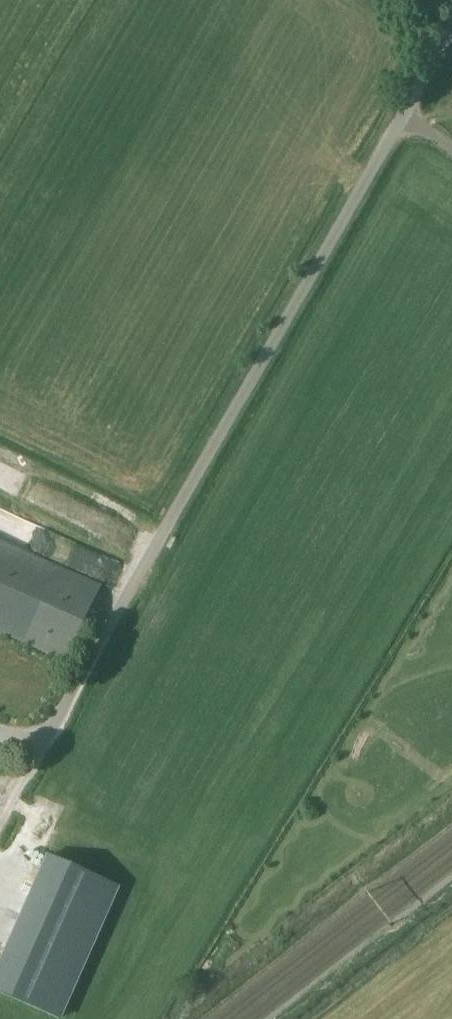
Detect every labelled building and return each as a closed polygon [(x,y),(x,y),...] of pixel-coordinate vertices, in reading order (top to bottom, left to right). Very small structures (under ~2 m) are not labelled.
[(0,542),(0,632),(63,659),(94,583),(0,542)] [(0,961),(0,993),(51,1018),(63,1018),(121,893),(50,857),(0,961)]
